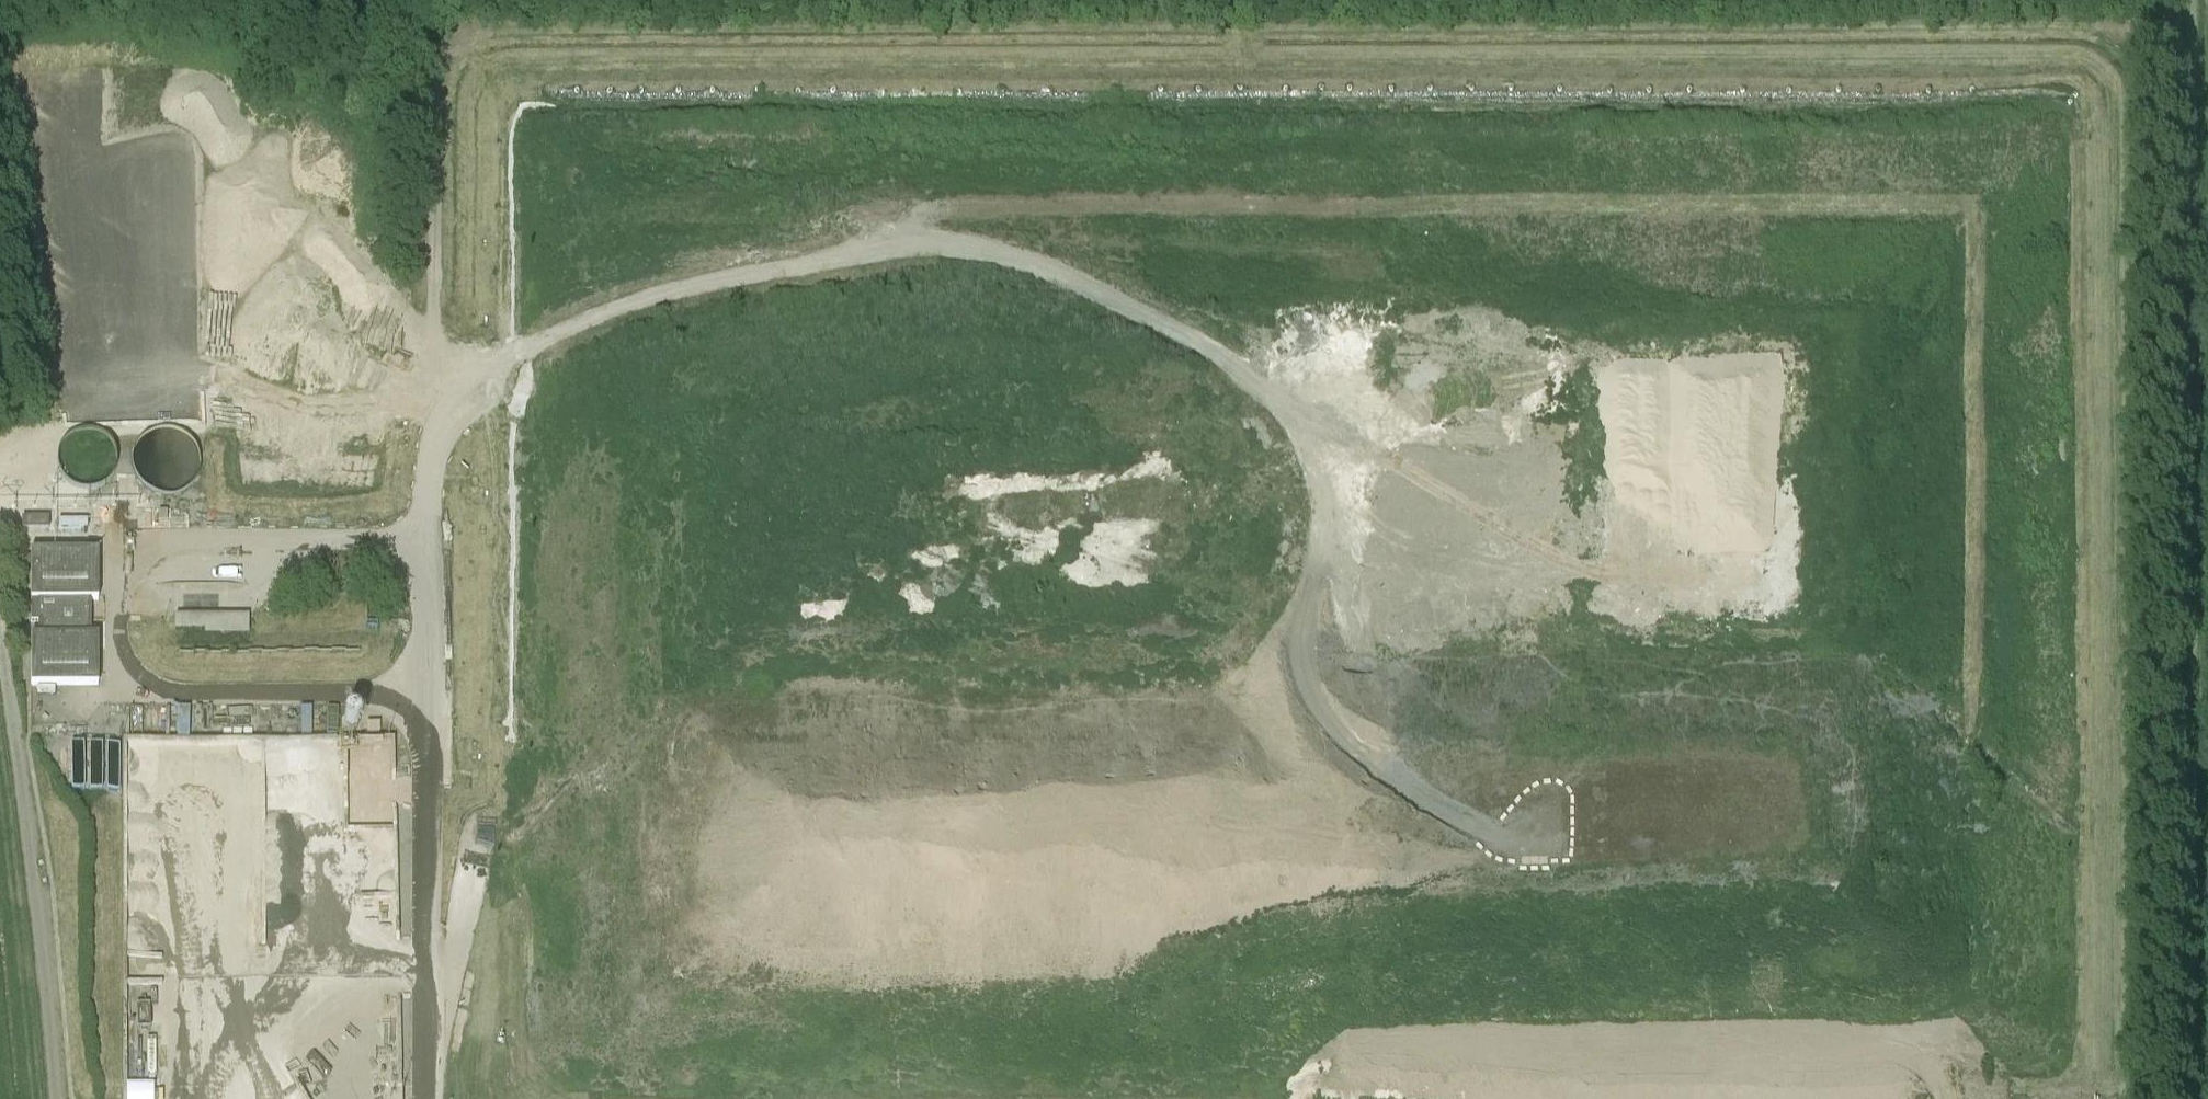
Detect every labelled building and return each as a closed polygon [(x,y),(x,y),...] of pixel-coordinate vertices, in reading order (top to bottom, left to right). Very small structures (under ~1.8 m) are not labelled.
[(185,493),(197,480),(201,462),(196,445),(183,433),(166,429),(149,434),(136,447),(132,464),(137,481),(150,493),(167,498),(185,493)] [(104,491),(114,479),(118,464),(113,449),(102,438),(86,435),(71,439),(61,451),(57,466),(62,481),(73,492),(88,495),(104,491)] [(22,530),(48,529),(48,518),(22,518),(22,530)] [(30,685),(98,686),(98,636),(91,636),(90,601),(98,601),(98,551),(30,551),(30,601),(37,601),(37,636),(30,636),(30,685)] [(250,630),(250,613),(176,613),(176,630),(250,630)] [(322,754),(317,736),(192,734),(190,725),(191,706),(174,705),(173,735),(123,734),(122,795),(146,795),(159,792),(159,773),(166,774),(184,769),(179,769),(204,763),(214,801),(215,773),(229,773),(233,790),(234,749),(240,773),(255,769),(255,784),(263,782),(267,795),(321,796),(322,754)] [(154,1082),(126,1083),(127,1098),(155,1098),(154,1082)]
